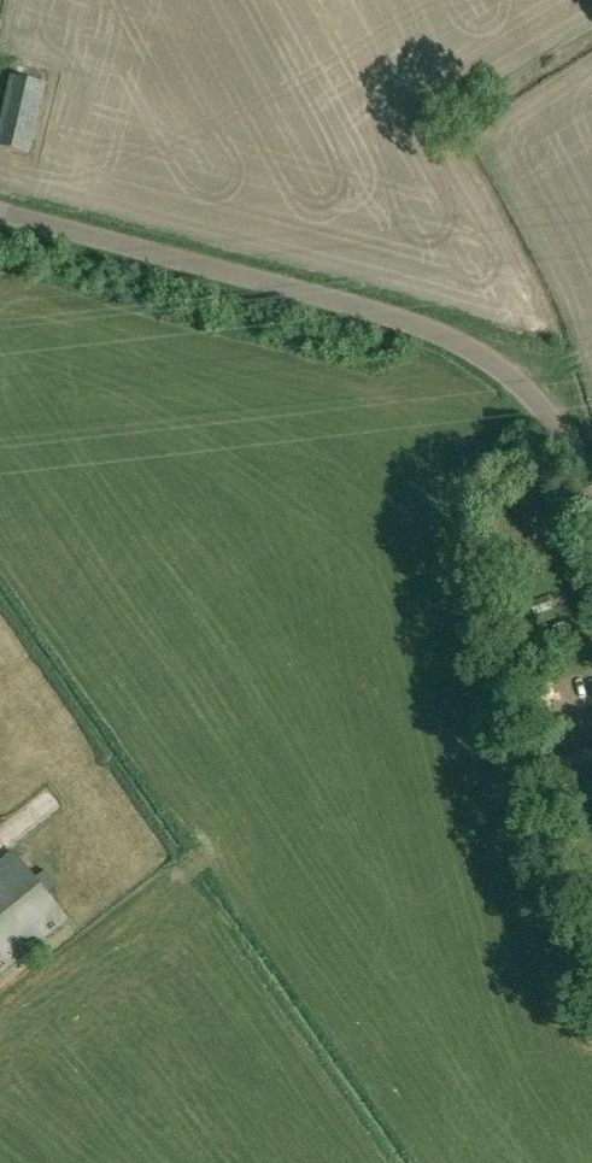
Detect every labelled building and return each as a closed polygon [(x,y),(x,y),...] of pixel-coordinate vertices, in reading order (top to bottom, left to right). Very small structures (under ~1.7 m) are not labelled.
[(38,153),(60,83),(23,72),(1,142),(38,153)] [(552,608),(548,596),(530,602),(535,615),(552,608)] [(568,643),(582,640),(578,620),(563,624),(568,643)] [(0,861),(0,974),(68,920),(13,851),(0,861)]
